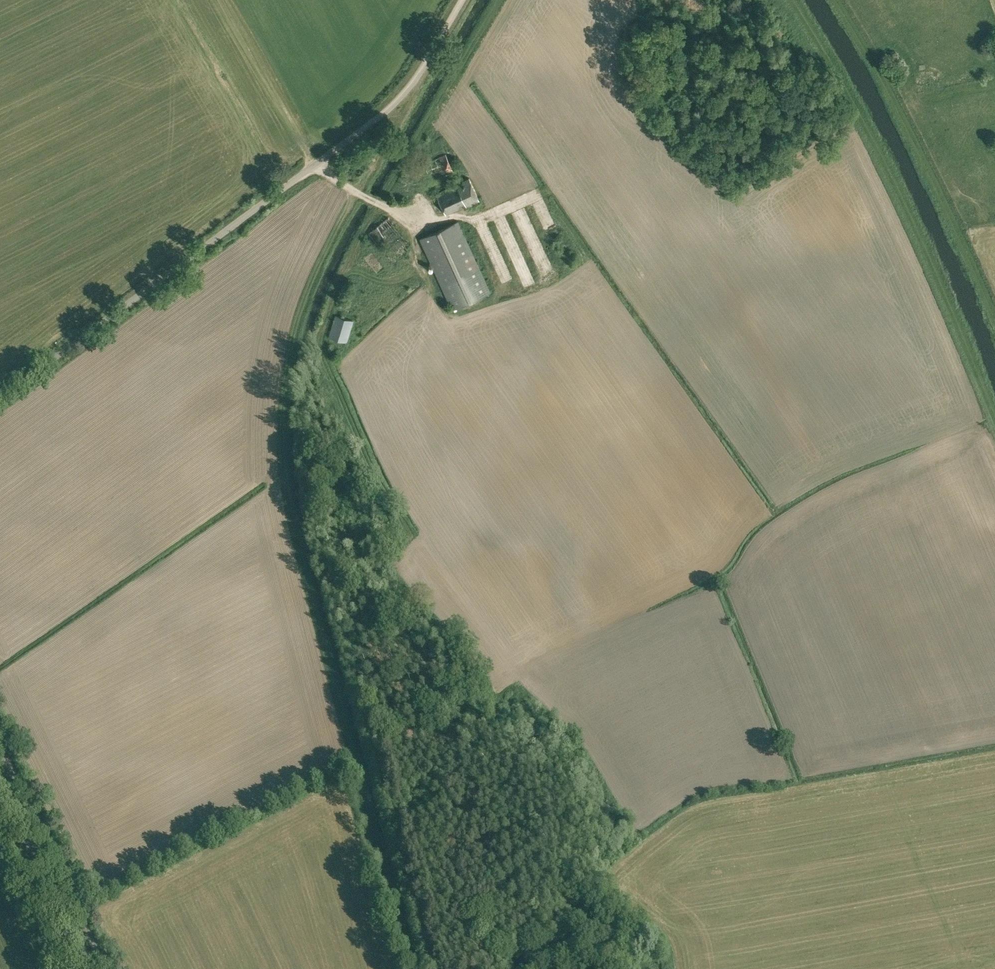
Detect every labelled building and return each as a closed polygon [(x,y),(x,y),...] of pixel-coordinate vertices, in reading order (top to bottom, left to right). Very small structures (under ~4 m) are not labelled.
[(432,182),(454,172),(445,153),(423,163),(432,182)] [(462,180),(461,177),(455,179),(457,184),(437,193),(446,214),(479,200),(469,177),(462,180)] [(373,235),(389,251),(401,239),(392,231),(399,224),(391,216),(373,235)] [(452,310),(491,292),(458,221),(419,238),(452,310)] [(347,341),(353,321),(335,315),(329,336),(347,341)]
